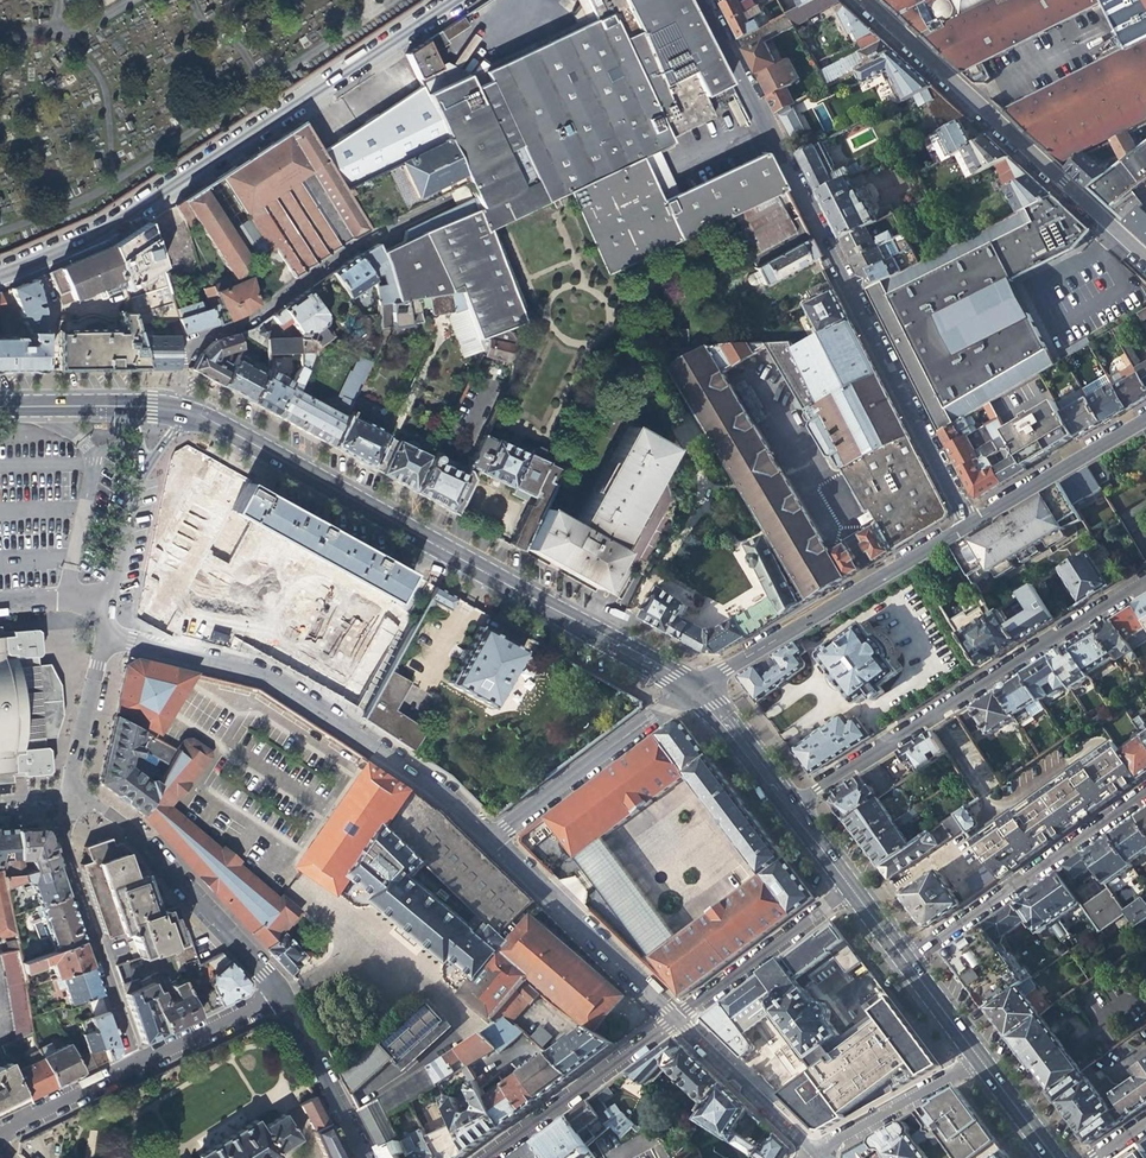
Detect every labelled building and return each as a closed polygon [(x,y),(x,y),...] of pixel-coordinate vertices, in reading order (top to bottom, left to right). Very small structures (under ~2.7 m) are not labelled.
[(466,75),(463,76),(444,73),(443,88),(471,90),(598,28),(584,0),(574,0),(582,18),(466,75)] [(598,28),(627,14),(626,12),(622,3),(620,0),(584,0),(598,28)] [(622,3),(626,12),(627,14),(630,20),(639,37),(655,29),(691,11),(686,0),(620,0),(622,3)] [(722,6),(725,12),(730,23),(752,12),(747,1),(749,0),(732,0),(722,6)] [(840,3),(837,0),(819,0),(802,9),(788,16),(794,27),(809,19),(840,3)] [(802,9),(819,0),(799,0),(800,5),(802,9)] [(974,85),(984,84),(990,78),(987,71),(983,63),(1102,3),(1125,50),(1006,110),(999,95),(992,96),(990,97),(991,101),(1060,165),(1076,156),(1079,155),(1145,120),(1145,0),(881,0),(974,85)] [(761,7),(752,12),(730,23),(734,31),(739,40),(761,29),(755,17),(764,13),(761,7)] [(855,32),(860,40),(875,35),(856,18),(848,10),(841,17),(850,34),(855,32)] [(729,85),(715,58),(691,11),(655,29),(639,37),(630,20),(627,14),(598,28),(471,90),(443,88),(424,97),(463,181),(471,198),(476,211),(557,174),(566,196),(602,277),(729,216),(783,191),(764,155),(763,153),(679,193),(660,202),(642,162),(660,153),(672,147),(668,138),(714,117),(705,97),(715,92),(729,85)] [(760,30),(739,40),(745,50),(768,40),(794,27),(788,16),(760,30)] [(462,17),(440,32),(446,41),(468,26),(462,17)] [(814,27),(809,19),(794,27),(799,35),(814,27)] [(865,50),(861,52),(868,66),(894,52),(882,42),(875,35),(860,40),(865,50)] [(768,40),(745,50),(769,98),(778,115),(795,108),(800,106),(791,89),(801,78),(793,60),(781,63),(768,40)] [(404,55),(416,81),(438,70),(436,67),(425,41),(404,55)] [(821,72),(828,86),(868,66),(861,52),(861,51),(821,72)] [(897,106),(913,97),(933,88),(909,66),(894,52),(868,66),(828,86),(833,96),(861,82),(866,84),(882,76),(897,106)] [(444,63),(436,67),(438,70),(416,81),(420,89),(424,97),(443,88),(444,73),(463,76),(466,75),(444,63)] [(925,105),(941,133),(961,123),(968,119),(939,93),(933,88),(913,97),(918,108),(925,105)] [(370,226),(463,181),(424,97),(420,89),(320,153),(325,160),(367,228),(370,226)] [(795,108),(778,115),(793,146),(811,138),(795,108)] [(277,137),(244,159),(265,191),(304,165),(308,172),(325,160),(320,153),(301,122),(277,137)] [(966,133),(961,123),(941,133),(939,134),(930,138),(942,162),(951,157),(955,156),(963,152),(973,146),(966,133)] [(1134,129),(1128,133),(1139,147),(1143,144),(1134,129)] [(1111,141),(1124,159),(1139,147),(1128,133),(1111,141)] [(1010,158),(989,139),(973,146),(963,152),(975,175),(994,166),(1010,158)] [(1143,144),(1139,147),(1124,159),(1105,174),(1087,189),(1109,209),(1131,192),(1145,181),(1145,141),(1143,144)] [(820,144),(815,146),(830,177),(833,175),(830,170),(831,166),(820,144)] [(855,164),(833,175),(830,177),(815,146),(798,155),(811,180),(818,195),(849,179),(869,169),(867,164),(858,168),(855,164)] [(967,179),(975,175),(963,152),(955,156),(967,179)] [(679,193),(660,153),(642,162),(660,202),(679,193)] [(1080,157),(1079,155),(1076,156),(1066,170),(1079,182),(1087,189),(1105,174),(1085,154),(1080,157)] [(1019,214),(1052,197),(1029,175),(1010,158),(994,166),(1000,178),(1006,175),(1012,186),(1006,189),(1019,214)] [(267,251),(269,255),(275,251),(283,264),(292,278),(349,238),(308,172),(269,197),(265,191),(244,159),(223,173),(218,176),(197,190),(180,201),(191,218),(232,280),(245,274),(248,263),(267,251)] [(367,229),(367,228),(325,160),(308,172),(349,238),(362,231),(367,229)] [(304,165),(265,191),(269,197),(308,172),(304,165)] [(476,211),(485,233),(488,231),(548,205),(550,210),(556,208),(554,202),(566,196),(557,174),(476,211)] [(856,192),(849,179),(818,195),(837,231),(842,241),(867,228),(894,215),(890,206),(880,211),(879,214),(879,216),(875,218),(869,203),(872,202),(865,188),(856,192)] [(776,201),(785,196),(783,191),(729,216),(751,262),(753,267),(798,244),(788,226),(790,220),(784,217),(781,212),(776,201)] [(902,273),(867,291),(940,434),(957,424),(969,417),(986,407),(991,404),(1040,375),(1059,364),(1056,359),(1053,361),(1013,281),(1074,249),(1091,232),(1052,197),(1019,214),(919,264),(902,273)] [(477,342),(506,333),(524,327),(488,231),(485,233),(476,211),(471,198),(404,231),(401,242),(382,252),(397,302),(416,299),(457,289),(465,310),(477,342)] [(184,223),(191,218),(180,201),(173,206),(184,223)] [(176,228),(184,223),(173,206),(162,212),(147,223),(152,240),(173,226),(176,228)] [(1140,208),(1125,224),(1145,243),(1145,214),(1140,208)] [(796,217),(790,220),(788,226),(798,244),(807,239),(796,217)] [(132,325),(162,323),(168,322),(176,321),(173,311),(168,295),(152,240),(147,223),(127,236),(109,247),(118,280),(128,313),(132,325)] [(873,241),(867,228),(842,241),(848,253),(852,261),(904,235),(901,228),(873,241)] [(896,245),(901,255),(912,250),(908,242),(904,235),(852,261),(856,269),(859,276),(887,262),(883,254),(892,249),(891,248),(896,245)] [(785,272),(816,256),(807,239),(798,244),(753,267),(762,284),(785,272)] [(371,280),(376,305),(397,302),(382,252),(377,244),(366,251),(357,256),(371,280)] [(118,280),(109,247),(59,270),(48,275),(62,305),(82,296),(101,287),(118,280)] [(901,255),(895,258),(902,273),(919,264),(915,257),(912,250),(901,255)] [(261,260),(270,274),(276,269),(283,264),(275,251),(269,255),(261,260)] [(348,299),(371,280),(357,256),(354,257),(342,266),(330,274),(348,299)] [(887,262),(859,276),(863,284),(867,291),(902,273),(895,258),(887,262)] [(283,264),(276,269),(285,283),(292,278),(283,264)] [(270,274),(262,280),(270,293),(285,283),(276,269),(270,274)] [(247,279),(220,290),(213,293),(217,302),(213,304),(214,306),(209,308),(214,325),(230,319),(239,315),(254,305),(247,279)] [(270,293),(262,280),(257,283),(264,297),(270,293)] [(0,339),(0,372),(26,372),(42,372),(41,316),(34,281),(19,288),(10,291),(23,326),(25,327),(28,333),(28,341),(31,342),(30,346),(25,346),(21,346),(20,338),(0,339)] [(834,292),(828,281),(811,289),(816,300),(834,292)] [(218,284),(210,286),(213,293),(220,290),(218,284)] [(213,293),(210,286),(203,289),(202,289),(208,309),(209,308),(214,306),(213,304),(217,302),(213,293)] [(104,293),(101,287),(82,296),(85,302),(94,298),(104,293)] [(431,316),(445,313),(465,310),(457,289),(416,299),(418,309),(429,307),(431,316)] [(297,335),(297,338),(303,338),(324,342),(330,344),(330,336),(324,324),(326,319),(306,291),(288,304),(270,316),(277,327),(286,319),(297,335)] [(805,305),(819,336),(852,318),(842,307),(834,292),(816,300),(805,305)] [(196,303),(173,311),(176,321),(181,336),(198,330),(214,325),(209,308),(208,309),(199,312),(196,303)] [(465,352),(480,348),(477,342),(465,310),(445,313),(465,352)] [(134,371),(145,371),(136,337),(132,325),(128,313),(118,313),(119,330),(102,330),(102,326),(92,323),(81,326),(81,331),(56,331),(57,371),(104,371),(134,371)] [(866,354),(852,318),(819,336),(793,348),(791,343),(711,348),(708,349),(723,374),(768,348),(800,401),(797,403),(800,409),(803,407),(806,412),(804,413),(803,418),(806,423),(810,424),(810,429),(827,459),(833,460),(866,513),(870,511),(878,526),(860,536),(874,562),(952,515),(946,513),(917,456),(893,408),(866,354)] [(241,333),(266,348),(266,341),(265,332),(262,322),(252,329),(241,333)] [(488,358),(505,364),(513,350),(514,347),(514,344),(514,340),(512,337),(506,333),(477,342),(480,348),(480,350),(478,355),(488,358)] [(163,335),(136,337),(145,371),(160,370),(175,370),(172,338),(171,334),(169,335),(163,335)] [(198,375),(219,387),(229,370),(215,360),(217,356),(240,350),(236,335),(213,342),(198,355),(189,370),(198,375)] [(297,338),(266,341),(266,348),(266,355),(298,353),(297,338)] [(316,347),(324,342),(303,338),(297,338),(298,353),(312,352),(314,350),(316,347)] [(1089,340),(1067,352),(1070,357),(1092,345),(1089,340)] [(1133,366),(1138,374),(1145,387),(1145,364),(1145,365),(1132,342),(1122,348),(1133,366)] [(829,555),(723,374),(708,349),(673,369),(786,563),(808,602),(858,571),(843,546),(829,555)] [(306,370),(312,352),(298,353),(298,367),(306,370)] [(429,458),(412,494),(425,500),(446,512),(466,470),(457,465),(466,446),(466,443),(465,440),(464,440),(456,436),(470,406),(475,403),(480,392),(478,388),(489,365),(486,363),(488,358),(478,355),(429,458)] [(237,356),(229,370),(219,387),(232,394),(249,403),(266,370),(267,368),(254,361),(251,363),(237,356)] [(340,399),(333,414),(343,419),(351,401),(364,375),(371,361),(360,356),(352,373),(349,372),(336,397),(340,399)] [(1110,380),(1111,383),(1115,389),(1138,374),(1133,366),(1110,380)] [(296,393),(306,370),(298,367),(290,383),(287,388),(296,393)] [(290,383),(266,370),(249,403),(260,409),(273,416),(287,388),(290,383)] [(1145,399),(1145,387),(1138,374),(1115,389),(1128,410),(1141,402),(1145,399)] [(1109,389),(1099,394),(1088,401),(1103,425),(1117,417),(1128,410),(1115,389),(1111,383),(1107,386),(1109,389)] [(333,414),(296,393),(287,388),(273,416),(296,429),(329,447),(343,419),(333,414)] [(1096,389),(1085,395),(1088,399),(1088,401),(1099,394),(1096,389)] [(1084,393),(1059,408),(1062,414),(1088,399),(1085,395),(1084,393)] [(1090,432),(1103,425),(1088,401),(1088,399),(1062,414),(1075,437),(1077,440),(1090,432)] [(378,431),(382,422),(368,414),(370,410),(351,401),(343,419),(329,447),(349,459),(369,470),(385,436),(386,435),(378,431)] [(1027,419),(1006,432),(1012,444),(1025,467),(1042,457),(1047,454),(1059,447),(1075,437),(1062,414),(1059,408),(1055,402),(1035,415),(1034,413),(1026,418),(1027,419)] [(986,407),(993,421),(998,418),(991,404),(986,407)] [(969,417),(957,424),(940,434),(944,441),(947,448),(984,426),(982,423),(975,427),(969,417)] [(1002,485),(994,470),(988,459),(995,455),(998,453),(1003,450),(1012,444),(1006,432),(998,418),(993,421),(984,426),(947,448),(956,466),(972,497),(977,500),(1002,485)] [(573,526),(541,509),(523,546),(569,571),(598,587),(619,551),(609,545),(658,459),(662,461),(669,449),(630,427),(573,526)] [(404,446),(385,436),(369,470),(380,475),(390,481),(412,494),(429,458),(416,452),(404,446)] [(529,506),(509,547),(520,553),(523,546),(541,509),(559,471),(543,463),(546,458),(544,451),(538,448),(532,450),(529,456),(525,454),(524,455),(495,441),(494,442),(482,436),(466,470),(446,512),(450,514),(454,516),(477,472),(515,490),(513,495),(518,497),(524,500),(526,495),(531,498),(532,496),(534,498),(530,506),(529,506)] [(405,443),(404,446),(416,452),(417,449),(416,444),(410,440),(405,443)] [(1001,466),(994,470),(1002,485),(1016,477),(1027,470),(1025,467),(1012,444),(1003,450),(1009,462),(1001,466)] [(1001,466),(997,458),(995,455),(988,459),(994,470),(1001,466)] [(1107,457),(1103,460),(1109,470),(1113,468),(1107,457)] [(1111,474),(1109,470),(1103,460),(1088,468),(1099,487),(1109,481),(1111,474)] [(1101,490),(1099,487),(1088,468),(1082,472),(1062,484),(1073,502),(1075,506),(1101,490)] [(385,559),(246,481),(230,510),(394,603),(410,573),(385,559)] [(952,549),(971,579),(987,569),(990,574),(993,572),(1011,561),(1018,557),(1036,545),(1044,541),(1061,530),(1064,528),(1061,523),(1079,512),(1075,506),(1073,502),(1062,484),(1053,489),(1043,495),(1046,500),(1020,515),(1019,512),(1007,517),(997,525),(999,528),(995,531),(974,543),(971,538),(952,549)] [(1084,520),(1079,512),(1061,523),(1064,528),(1084,520)] [(1061,530),(1044,541),(1049,549),(1066,538),(1061,530)] [(771,598),(783,616),(808,602),(786,563),(781,566),(765,536),(746,546),(751,556),(758,571),(771,598)] [(1036,545),(1018,557),(1023,565),(1041,554),(1036,545)] [(1080,604),(1108,586),(1100,574),(1087,553),(1059,571),(1074,595),(1080,604)] [(753,569),(758,571),(751,556),(749,561),(753,569)] [(1011,561),(993,572),(998,580),(1015,569),(1011,561)] [(975,586),(990,574),(987,569),(971,579),(973,582),(975,586)] [(1106,570),(1100,574),(1108,586),(1110,585),(1111,579),(1106,570)] [(450,611),(457,599),(434,587),(428,598),(436,603),(450,611)] [(1032,612),(1009,627),(1019,643),(1054,621),(1033,588),(1021,596),(1032,612)] [(660,630),(671,636),(682,618),(695,598),(695,597),(679,589),(673,591),(670,596),(658,590),(640,619),(645,622),(660,630)] [(434,605),(436,603),(428,598),(425,604),(430,607),(434,605)] [(706,630),(687,621),(682,618),(671,636),(705,655),(714,655),(720,655),(762,629),(783,616),(771,598),(719,630),(706,630)] [(699,602),(695,598),(682,618),(687,621),(690,614),(699,602)] [(1145,598),(1134,606),(1145,626),(1145,598)] [(987,606),(968,617),(974,627),(959,636),(979,668),(1019,643),(1009,627),(999,611),(993,615),(987,606)] [(1134,606),(1123,613),(1112,619),(1127,642),(1131,649),(1134,653),(1145,644),(1145,626),(1134,606)] [(951,622),(959,636),(974,627),(968,617),(963,615),(951,622)] [(1134,653),(1131,649),(1127,642),(1112,619),(1104,624),(1096,630),(1112,654),(1121,648),(1126,655),(1128,654),(1134,663),(1138,660),(1134,653)] [(169,621),(170,631),(179,631),(179,621),(169,621)] [(860,624),(833,645),(832,644),(822,651),(823,653),(818,657),(855,706),(869,696),(873,702),(885,692),(881,687),(898,674),(888,661),(887,657),(885,652),(882,645),(879,643),(875,641),(872,639),(860,624)] [(463,655),(447,683),(490,708),(522,651),(479,626),(463,655)] [(11,784),(11,778),(23,777),(45,775),(49,770),(47,750),(44,747),(43,738),(54,737),(62,715),(61,712),(59,690),(59,686),(48,666),(37,667),(36,658),(39,655),(37,634),(33,630),(10,632),(0,633),(0,785),(11,784)] [(1089,675),(1114,658),(1112,654),(1096,630),(1081,639),(1070,646),(1089,675)] [(807,652),(798,641),(738,677),(737,679),(756,703),(806,666),(800,657),(807,652)] [(1091,679),(1089,675),(1070,646),(1060,652),(1051,658),(1068,684),(1072,690),(1091,679)] [(1117,662),(1126,655),(1121,648),(1112,654),(1114,658),(1117,662)] [(1040,702),(1049,696),(1044,687),(1053,681),(1059,690),(1068,684),(1051,658),(1036,667),(1024,675),(1040,700),(1040,702)] [(158,734),(197,675),(134,660),(124,666),(114,711),(158,734)] [(391,664),(388,670),(395,674),(397,672),(394,666),(391,664)] [(393,710),(409,682),(395,674),(388,670),(372,698),(360,719),(411,751),(425,731),(393,710)] [(1040,700),(1024,675),(1013,682),(999,691),(1015,717),(1040,700)] [(531,691),(536,684),(529,680),(524,686),(531,691)] [(1061,693),(1059,690),(1053,681),(1044,687),(1049,696),(1051,699),(1061,693)] [(989,736),(1016,719),(1015,717),(999,691),(985,700),(958,717),(971,737),(984,728),(989,736)] [(517,703),(521,699),(517,694),(513,699),(517,703)] [(1045,709),(1040,702),(1040,700),(1015,717),(1016,719),(1021,726),(1045,709)] [(840,717),(792,752),(810,776),(870,738),(856,719),(850,724),(845,717),(843,716),(842,716),(840,717)] [(1140,731),(1144,738),(1145,740),(1145,724),(1141,717),(1134,722),(1140,731)] [(141,752),(168,766),(175,751),(113,718),(104,759),(99,782),(114,794),(142,816),(157,785),(150,780),(148,783),(127,769),(130,756),(136,759),(138,757),(141,752)] [(675,721),(545,818),(575,860),(584,871),(580,874),(587,884),(591,881),(638,943),(634,946),(618,925),(609,931),(644,965),(650,959),(671,940),(598,842),(686,777),(760,875),(784,860),(720,774),(681,722),(675,721)] [(1129,738),(1134,745),(1144,738),(1140,731),(1129,738)] [(918,774),(934,763),(930,758),(936,754),(940,759),(947,754),(932,733),(881,765),(895,789),(898,787),(913,777),(907,768),(912,765),(918,774)] [(1122,754),(1140,780),(1145,775),(1145,740),(1144,738),(1134,745),(1122,754)] [(142,816),(199,878),(266,950),(290,975),(300,966),(297,962),(302,957),(281,934),(299,914),(281,898),(278,902),(235,866),(238,863),(222,849),(219,852),(167,808),(209,759),(208,753),(188,740),(182,741),(175,751),(168,766),(157,785),(142,816)] [(1116,744),(986,835),(1012,871),(1061,836),(1099,809),(1140,780),(1122,754),(1116,744)] [(934,763),(940,759),(936,754),(930,758),(934,763)] [(354,795),(302,870),(341,898),(343,896),(359,910),(373,907),(375,904),(403,872),(414,857),(450,820),(431,803),(415,791),(373,763),(352,794),(354,795)] [(895,789),(881,765),(872,771),(886,795),(890,793),(895,789)] [(886,795),(872,771),(830,798),(830,802),(845,822),(878,801),(886,795)] [(902,792),(898,787),(895,789),(890,793),(894,798),(902,792)] [(895,823),(878,801),(845,822),(858,839),(862,845),(895,823)] [(902,810),(906,816),(914,811),(910,804),(902,810)] [(967,808),(955,817),(964,829),(968,835),(978,828),(979,825),(975,819),(967,808)] [(919,817),(914,811),(906,816),(900,820),(904,826),(919,817)] [(1137,817),(1145,830),(1145,811),(1137,817)] [(955,817),(911,846),(879,868),(884,875),(889,881),(964,829),(955,817)] [(1145,853),(1145,830),(1137,817),(1118,831),(1110,836),(1130,864),(1145,853)] [(403,872),(375,904),(447,964),(444,967),(445,982),(461,996),(460,997),(494,1024),(501,1015),(519,993),(527,983),(531,979),(588,1027),(587,1028),(594,1032),(624,997),(532,918),(524,926),(517,920),(534,902),(489,858),(450,820),(414,857),(475,912),(467,923),(403,872)] [(911,846),(895,823),(862,845),(866,851),(879,868),(911,846)] [(27,873),(54,864),(51,858),(49,852),(42,832),(40,830),(38,829),(36,829),(30,829),(13,830),(15,859),(0,860),(0,873),(0,877),(4,877),(4,871),(15,870),(25,866),(26,869),(27,873)] [(15,859),(13,830),(0,831),(0,860),(15,859)] [(974,844),(988,865),(998,880),(1006,875),(1012,871),(986,835),(981,839),(974,844)] [(1133,867),(1130,864),(1110,836),(1094,847),(1085,854),(1098,873),(1107,886),(1133,867)] [(138,960),(166,950),(175,976),(197,968),(189,942),(187,937),(181,920),(177,907),(158,913),(155,901),(151,890),(146,873),(118,843),(111,846),(109,839),(97,843),(83,848),(88,862),(79,865),(105,940),(122,933),(124,933),(126,939),(128,938),(130,938),(138,960)] [(1083,884),(1092,877),(1098,873),(1085,854),(1066,867),(1076,880),(1079,878),(1083,884)] [(671,940),(650,959),(669,985),(666,987),(679,999),(813,899),(784,860),(760,875),(671,940)] [(54,864),(27,873),(24,874),(18,876),(4,877),(0,877),(9,916),(33,907),(35,906),(65,896),(57,875),(54,864)] [(975,897),(998,880),(988,865),(964,882),(975,897)] [(917,886),(901,897),(923,927),(925,928),(927,928),(929,928),(932,927),(961,907),(936,872),(917,886)] [(9,916),(0,877),(0,873),(0,938),(13,935),(9,916)] [(1080,905),(1058,873),(1043,883),(1029,894),(1050,925),(1051,926),(1062,943),(1071,937),(1059,920),(1080,905)] [(1092,877),(1104,895),(1110,890),(1107,886),(1098,873),(1092,877)] [(1099,933),(1127,914),(1110,890),(1104,895),(1097,900),(1093,897),(1091,898),(1087,900),(1089,906),(1083,910),(1099,933)] [(1038,934),(1050,925),(1029,894),(1022,899),(1016,903),(1028,920),(1038,934)] [(43,930),(51,953),(81,942),(65,896),(35,906),(33,907),(38,921),(34,923),(37,932),(43,930)] [(1145,920),(1145,902),(1145,901),(1127,914),(1136,927),(1145,920)] [(1002,939),(1028,920),(1016,903),(993,919),(983,926),(993,940),(998,937),(1002,939)] [(847,974),(862,963),(850,948),(831,922),(781,959),(804,990),(805,989),(814,982),(810,976),(835,958),(847,974)] [(1000,945),(1002,939),(998,937),(993,940),(983,926),(971,934),(950,949),(948,951),(947,955),(947,957),(948,959),(963,980),(986,1010),(1023,985),(1024,984),(1015,971),(1016,970),(1005,954),(1000,945)] [(14,940),(14,941),(17,952),(20,965),(35,960),(27,936),(14,940)] [(2,943),(5,954),(17,952),(14,941),(2,943)] [(52,974),(54,979),(89,965),(81,942),(51,953),(35,960),(20,965),(23,975),(39,968),(40,967),(39,965),(48,962),(52,974)] [(1053,951),(1054,952),(1055,952),(1058,952),(1059,951),(1060,949),(1060,948),(1060,947),(1059,945),(1058,944),(1057,943),(1055,943),(1052,945),(1052,946),(1052,949),(1053,951)] [(29,1004),(23,975),(20,965),(17,952),(5,954),(0,955),(9,991),(16,1042),(32,1034),(29,1004)] [(206,962),(214,972),(227,961),(222,956),(219,953),(206,962)] [(780,1031),(803,1062),(808,1059),(835,1039),(840,1035),(830,1022),(831,1012),(824,1003),(815,1003),(805,989),(804,990),(781,959),(701,1019),(742,1059),(756,1048),(746,1035),(770,1018),(780,1031)] [(211,990),(190,1000),(198,1017),(209,1012),(244,994),(247,983),(227,961),(214,972),(211,975),(209,986),(211,990)] [(85,1000),(91,1018),(105,1013),(99,995),(89,965),(54,979),(51,979),(56,993),(65,990),(70,1006),(85,1000)] [(139,983),(139,990),(132,993),(135,1002),(150,998),(166,1033),(198,1017),(190,1000),(181,982),(168,987),(175,1000),(169,1003),(164,1006),(157,992),(154,994),(148,979),(139,983)] [(121,986),(124,995),(132,993),(139,990),(139,983),(137,980),(121,986)] [(541,995),(527,983),(519,993),(501,1015),(511,1022),(530,1003),(532,1005),(541,995)] [(1026,991),(1023,985),(986,1010),(996,1023),(1008,1040),(1039,1017),(1024,996),(1026,994),(1026,991)] [(132,993),(124,995),(129,1010),(141,1045),(166,1033),(150,998),(135,1002),(132,993)] [(891,1001),(875,1014),(879,1017),(918,1061),(909,1069),(918,1078),(940,1066),(891,1001)] [(376,1041),(340,1074),(352,1096),(393,1059),(398,1065),(440,1024),(428,1004),(382,1046),(376,1041)] [(81,1035),(87,1053),(93,1068),(105,1062),(113,1058),(117,1047),(105,1013),(91,1018),(80,1022),(84,1034),(81,1035)] [(523,1032),(511,1022),(501,1015),(494,1024),(489,1028),(485,1031),(458,1049),(468,1066),(494,1049),(497,1053),(500,1053),(523,1032)] [(1039,1016),(1039,1017),(1008,1040),(1033,1073),(1064,1050),(1039,1016)] [(909,1069),(918,1061),(879,1017),(838,1045),(835,1039),(808,1059),(817,1068),(809,1073),(843,1112),(909,1069)] [(531,1039),(543,1049),(551,1040),(539,1028),(531,1039)] [(566,1044),(551,1055),(572,1077),(596,1059),(615,1045),(594,1032),(587,1028),(574,1038),(572,1036),(566,1041),(565,1042),(566,1044)] [(647,1091),(665,1070),(684,1048),(674,1039),(644,1061),(627,1073),(629,1077),(645,1089),(647,1091)] [(36,1051),(37,1051),(41,1059),(54,1087),(81,1074),(93,1068),(87,1053),(74,1059),(67,1046),(53,1053),(49,1044),(36,1051)] [(665,1070),(706,1107),(722,1085),(684,1048),(665,1070)] [(437,1087),(461,1071),(468,1066),(458,1049),(428,1069),(437,1087)] [(1081,1073),(1064,1050),(1033,1073),(1040,1082),(1049,1095),(1081,1073)] [(30,1065),(12,1074),(23,1101),(54,1087),(41,1059),(37,1051),(26,1057),(30,1065)] [(526,1068),(520,1073),(522,1076),(541,1100),(560,1085),(572,1077),(551,1055),(547,1053),(526,1068)] [(514,1066),(520,1073),(526,1068),(517,1062),(514,1066)] [(1081,1073),(1049,1095),(1069,1121),(1087,1146),(1145,1106),(1145,1063),(1135,1071),(1139,1077),(1111,1096),(1120,1108),(1111,1114),(1081,1073)] [(23,1101),(12,1074),(8,1065),(0,1069),(0,1112),(23,1101)] [(461,1071),(471,1085),(477,1081),(468,1066),(461,1071)] [(379,1100),(360,1112),(379,1150),(385,1148),(386,1150),(401,1143),(389,1118),(437,1089),(437,1087),(428,1069),(379,1100)] [(809,1073),(780,1095),(816,1131),(822,1132),(849,1118),(843,1112),(809,1073)] [(499,1077),(507,1087),(510,1085),(502,1074),(499,1077)] [(522,1076),(510,1085),(507,1087),(524,1112),(535,1104),(541,1100),(522,1076)] [(484,1077),(477,1081),(482,1089),(489,1084),(484,1077)] [(444,1102),(456,1127),(468,1153),(488,1138),(502,1128),(488,1101),(482,1089),(477,1081),(471,1085),(469,1087),(469,1092),(477,1106),(475,1112),(469,1116),(463,1116),(455,1101),(448,1099),(444,1102)] [(748,1109),(722,1085),(706,1107),(696,1121),(754,1157),(784,1157),(788,1156),(788,1152),(789,1149),(774,1135),(763,1151),(733,1131),(748,1109)] [(507,1087),(488,1101),(502,1128),(516,1118),(524,1112),(507,1087)] [(997,1142),(983,1124),(957,1090),(914,1114),(925,1129),(932,1137),(935,1141),(941,1137),(953,1154),(956,1152),(960,1157),(976,1157),(997,1142)] [(323,1157),(343,1157),(328,1130),(311,1098),(298,1105),(311,1132),(323,1157)] [(589,1101),(567,1117),(577,1133),(600,1117),(589,1101)] [(282,1115),(259,1130),(253,1121),(197,1157),(277,1157),(275,1155),(298,1140),(282,1115)] [(411,1157),(438,1157),(428,1138),(416,1116),(405,1122),(422,1150),(421,1153),(411,1157)] [(545,1157),(590,1157),(592,1156),(586,1146),(577,1133),(567,1117),(535,1140),(545,1157)] [(899,1122),(868,1140),(845,1153),(843,1157),(866,1157),(875,1151),(878,1150),(881,1152),(886,1157),(927,1157),(919,1147),(912,1138),(910,1134),(911,1130),(906,1123),(899,1122)] [(428,1138),(438,1157),(461,1157),(468,1153),(456,1127),(428,1138)] [(596,1157),(597,1157),(620,1142),(611,1129),(587,1145),(596,1157)] [(919,1147),(932,1137),(925,1129),(919,1133),(912,1138),(919,1147)] [(49,1144),(51,1137),(47,1130),(18,1145),(16,1156),(31,1148),(49,1144)] [(535,1140),(511,1157),(545,1157),(535,1140)] [(1008,1157),(997,1142),(976,1157),(1009,1157),(1008,1157)] [(1145,1157),(1145,1144),(1145,1142),(1123,1157),(1145,1157)] [(379,1150),(384,1157),(409,1157),(401,1143),(386,1150),(385,1148),(379,1150)] [(56,1148),(45,1146),(43,1157),(54,1157),(56,1148)]
